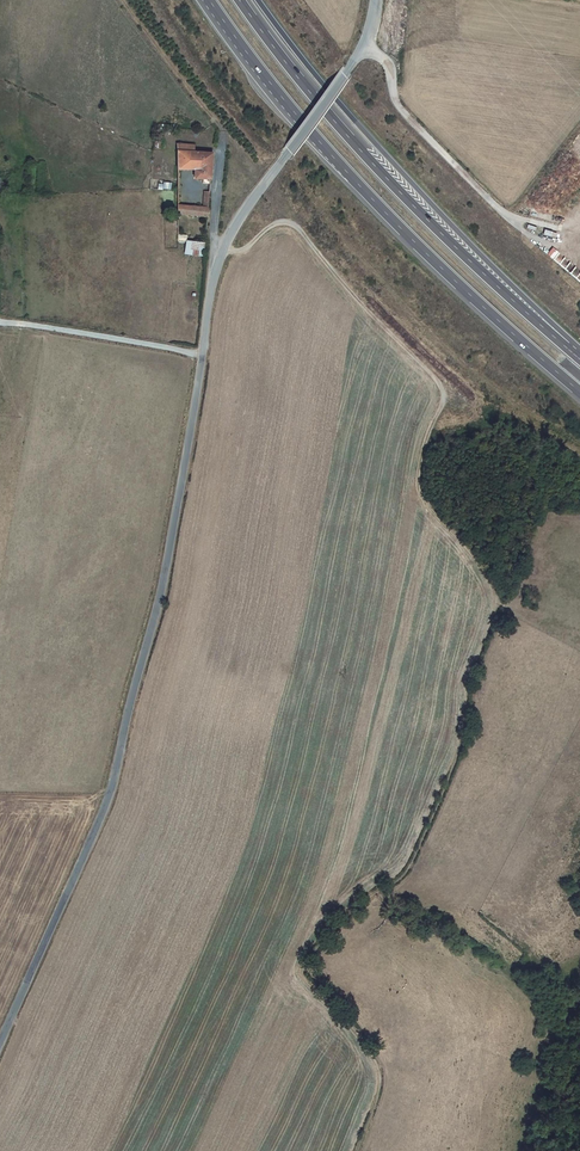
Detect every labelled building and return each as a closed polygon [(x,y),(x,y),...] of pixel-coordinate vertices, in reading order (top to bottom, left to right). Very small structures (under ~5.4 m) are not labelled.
[(210,181),(212,154),(193,152),(177,151),(177,169),(194,170),(194,177),(207,178),(206,181),(210,181)] [(207,217),(209,192),(204,191),(203,208),(190,206),(190,215),(207,217)] [(190,206),(177,205),(178,214),(190,215),(190,206)] [(187,254),(203,256),(204,244),(186,242),(184,253),(187,254)]
